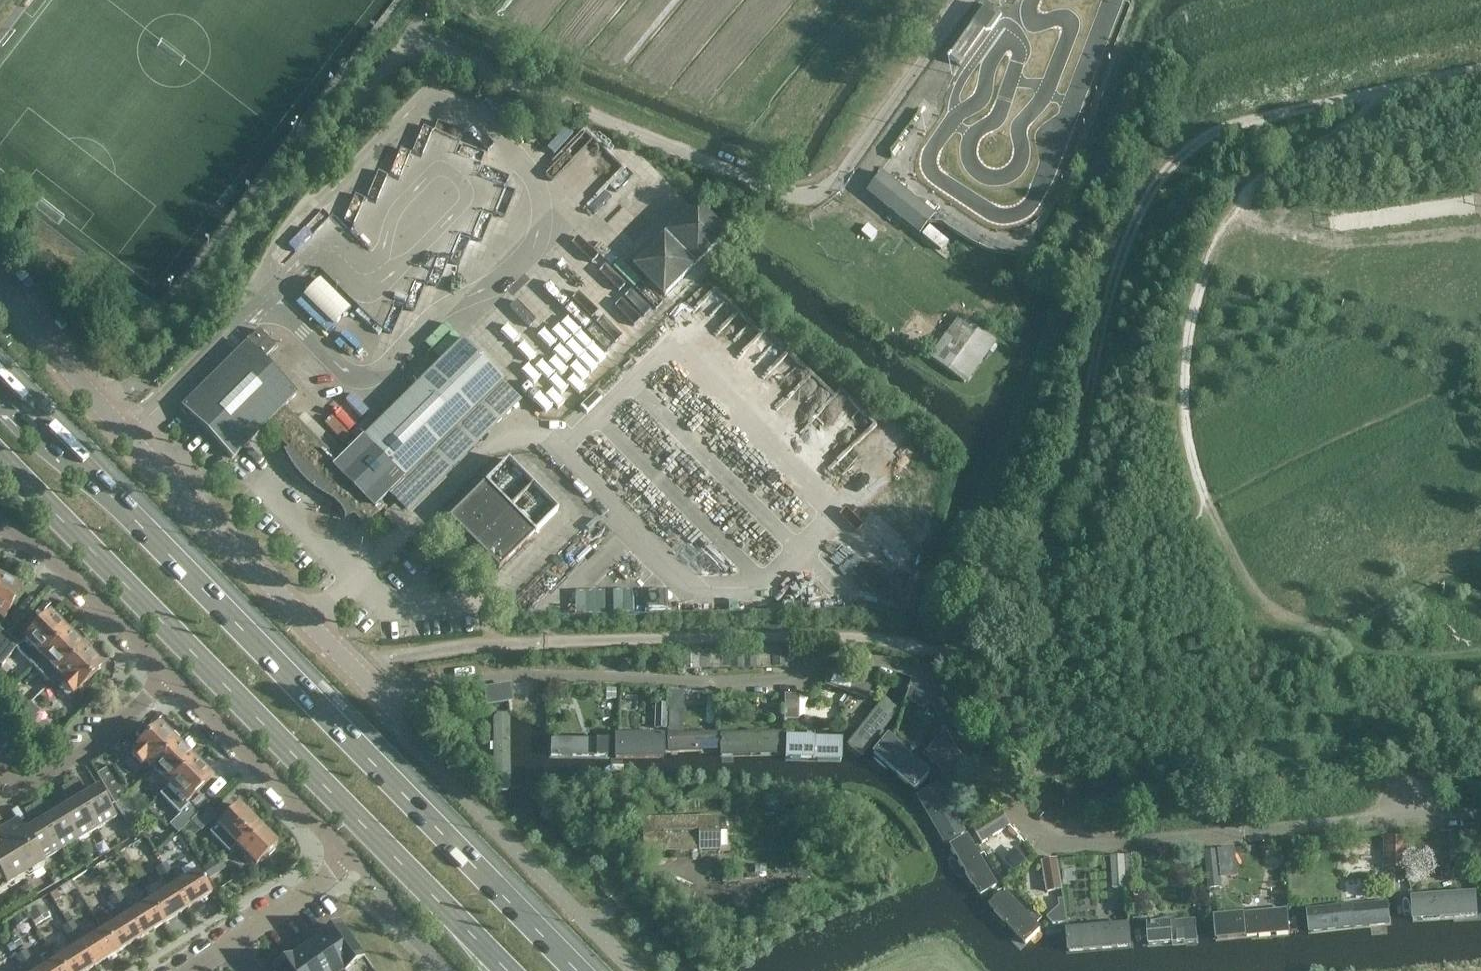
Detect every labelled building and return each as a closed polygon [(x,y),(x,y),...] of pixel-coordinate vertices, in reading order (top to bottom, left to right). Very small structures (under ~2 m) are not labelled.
[(1003,8),(1009,0),(992,0),(1003,8)] [(973,25),(986,35),(998,18),(983,9),(973,25)] [(986,35),(973,25),(948,61),(961,71),(986,35)] [(593,214),(615,193),(607,186),(620,173),(611,164),(576,197),(593,214)] [(867,193),(921,235),(937,215),(883,173),(867,193)] [(631,268),(663,298),(725,233),(693,203),(631,268)] [(975,230),(950,214),(940,228),(956,240),(975,251),(996,257),(1018,260),(1034,259),(1042,257),(1039,243),(1025,245),(1013,244),(1002,242),(993,240),(984,236),(975,230)] [(949,242),(930,227),(923,236),(942,251),(949,242)] [(319,280),(296,306),(326,334),(349,309),(319,280)] [(960,315),(929,357),(966,384),(997,343),(960,315)] [(447,321),(427,339),(442,355),(462,337),(447,321)] [(275,348),(258,331),(247,342),(264,359),(275,348)] [(329,453),(284,409),(264,427),(287,450),(283,452),(285,456),(292,469),(302,481),(313,491),(321,496),(329,501),(333,503),(340,510),(342,514),(344,519),(353,517),(364,528),(384,508),(379,504),(502,382),(462,341),(338,463),(329,453)] [(298,395),(246,344),(181,408),(232,459),(264,427),(298,395)] [(507,461),(448,520),(498,571),(557,512),(507,461)] [(3,621),(20,590),(0,579),(0,620),(3,621)] [(27,644),(18,653),(33,668),(42,660),(68,634),(50,616),(25,642),(27,644)] [(42,660),(33,668),(49,684),(58,676),(59,677),(85,651),(68,634),(42,660)] [(0,648),(0,667),(1,668),(18,646),(8,638),(0,648)] [(753,650),(720,651),(720,669),(754,669),(753,650)] [(772,650),(753,650),(754,669),(772,668),(772,650)] [(786,650),(772,650),(772,668),(786,668),(786,650)] [(85,651),(59,677),(64,682),(61,686),(73,697),(77,692),(80,695),(91,685),(88,682),(102,668),(85,651)] [(720,651),(673,652),(673,670),(720,669),(720,651)] [(825,686),(866,700),(874,677),(858,672),(855,681),(826,672),(825,686)] [(506,687),(485,689),(487,706),(508,704),(506,687)] [(618,688),(601,688),(601,701),(617,701),(618,688)] [(924,694),(909,688),(904,701),(923,709),(930,705),(924,694)] [(687,692),(670,691),(669,705),(677,705),(677,702),(687,702),(687,692)] [(464,698),(467,716),(487,712),(486,706),(484,693),(476,695),(464,698)] [(798,695),(784,695),(784,719),(798,720),(798,695)] [(883,695),(845,745),(860,758),(899,708),(883,695)] [(28,706),(19,697),(9,707),(16,718),(17,717),(28,706)] [(655,704),(654,730),(667,730),(667,729),(667,720),(668,705),(655,704)] [(36,714),(28,706),(17,717),(25,725),(36,714)] [(507,715),(488,715),(489,790),(509,791),(507,715)] [(677,721),(667,720),(667,729),(677,729),(677,721)] [(135,751),(131,755),(142,767),(145,764),(150,769),(176,744),(159,726),(145,741),(142,738),(132,747),(135,751)] [(781,728),(718,731),(719,754),(782,752),(781,728)] [(971,772),(946,730),(924,756),(939,768),(949,785),(971,772)] [(718,731),(666,733),(666,754),(719,752),(718,731)] [(845,733),(783,731),(782,757),(844,758),(845,733)] [(664,733),(611,733),(612,759),(666,759),(664,733)] [(932,772),(886,733),(869,753),(915,792),(932,772)] [(607,735),(548,734),(548,753),(607,754),(607,735)] [(176,744),(150,769),(167,786),(193,761),(176,744)] [(193,761),(167,786),(168,787),(159,796),(180,816),(189,807),(186,803),(210,778),(193,761)] [(127,792),(111,765),(96,774),(114,804),(127,792)] [(969,830),(941,779),(917,792),(946,843),(969,830)] [(77,781),(69,786),(97,832),(116,820),(98,791),(88,797),(77,781)] [(70,806),(60,812),(78,842),(97,832),(69,786),(61,791),(70,806)] [(40,803),(32,807),(60,853),(78,842),(60,812),(50,818),(40,803)] [(216,826),(235,847),(257,826),(237,806),(216,826)] [(34,828),(23,835),(41,865),(60,853),(32,807),(24,812),(34,828)] [(134,822),(125,807),(118,811),(127,826),(134,822)] [(180,816),(170,826),(178,834),(190,822),(198,815),(189,807),(180,816)] [(198,815),(190,822),(200,832),(216,818),(206,808),(198,815)] [(995,814),(973,828),(983,844),(1010,826),(1000,810),(995,814)] [(720,817),(643,819),(644,853),(720,851),(720,817)] [(43,868),(41,865),(23,835),(15,822),(0,831),(0,843),(5,851),(0,854),(0,894),(43,868)] [(257,826),(235,847),(255,867),(276,847),(257,826)] [(1479,826),(1465,826),(1466,845),(1479,844),(1479,826)] [(1003,886),(970,831),(950,842),(982,898),(1003,886)] [(1462,835),(1449,836),(1449,861),(1462,860),(1462,835)] [(1382,838),(1382,869),(1407,869),(1407,838),(1382,838)] [(1015,870),(1028,858),(1017,846),(1004,858),(1015,870)] [(1221,887),(1217,850),(1204,852),(1208,888),(1221,887)] [(154,856),(161,867),(187,910),(211,895),(197,873),(178,884),(166,863),(167,863),(160,851),(154,856)] [(1125,857),(1127,888),(1140,887),(1138,856),(1125,857)] [(1125,857),(1111,858),(1114,889),(1127,888),(1125,857)] [(220,859),(202,869),(209,880),(226,869),(220,859)] [(1058,860),(1042,862),(1048,893),(1063,890),(1058,860)] [(169,891),(150,902),(163,924),(187,910),(161,867),(156,870),(169,891)] [(76,890),(71,882),(60,889),(64,897),(76,890)] [(31,895),(26,886),(19,890),(24,899),(31,895)] [(1043,929),(1004,888),(985,906),(1026,947),(1043,929)] [(1408,894),(1410,921),(1480,916),(1480,897),(1480,890),(1408,894)] [(120,893),(114,896),(140,939),(163,924),(150,902),(132,913),(120,893)] [(1391,895),(1303,904),(1305,932),(1393,924),(1391,895)] [(122,919),(103,930),(117,953),(140,939),(114,896),(109,899),(122,919)] [(61,898),(53,902),(56,907),(62,904),(62,899),(61,898)] [(40,901),(25,910),(32,922),(33,923),(48,914),(40,901)] [(1291,907),(1212,913),(1214,942),(1294,935),(1291,907)] [(1051,908),(1051,921),(1066,921),(1066,908),(1051,908)] [(32,922),(25,910),(11,918),(19,931),(32,922)] [(1200,916),(1139,920),(1141,947),(1202,942),(1200,916)] [(71,921),(67,924),(93,967),(117,953),(103,930),(84,942),(71,921)] [(1132,921),(1063,925),(1064,953),(1134,948),(1132,921)] [(56,960),(63,970),(86,970),(93,967),(67,924),(62,928),(75,948),(56,960)] [(360,959),(339,928),(322,940),(343,970),(360,959)] [(322,940),(306,951),(320,970),(343,970),(322,940)] [(21,954),(31,970),(63,970),(56,960),(37,970),(25,951),(21,954)] [(306,951),(290,962),(296,970),(320,970),(306,951)] [(21,954),(15,957),(23,970),(31,970),(21,954)] [(290,962),(277,970),(296,970),(290,962)]
